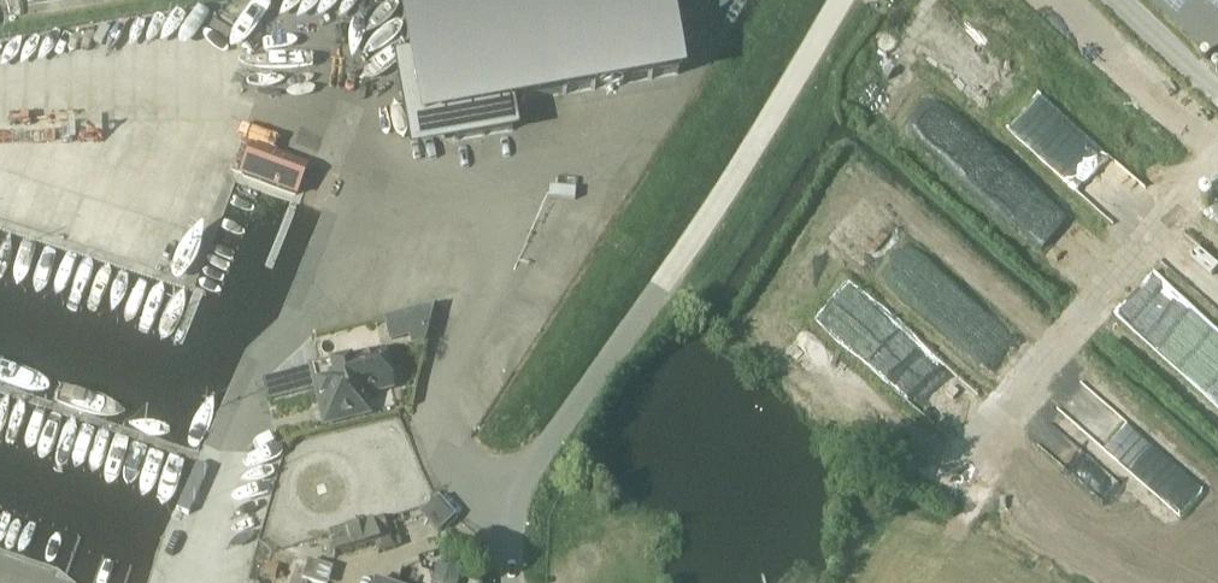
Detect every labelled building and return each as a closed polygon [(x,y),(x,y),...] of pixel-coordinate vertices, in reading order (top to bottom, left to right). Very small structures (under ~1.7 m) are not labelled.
[(410,136),(441,131),(438,117),(450,115),(454,141),(513,131),(509,104),(679,75),(665,0),(401,0),(412,62),(398,64),(410,136)] [(1217,60),(1217,0),(1151,0),(1217,60)] [(307,169),(250,147),(240,173),(297,195),(307,169)] [(434,306),(383,320),(389,343),(408,338),(411,348),(425,344),(434,306)] [(386,389),(385,384),(384,382),(390,380),(383,351),(329,364),(334,382),(315,387),(324,424),(368,413),(364,394),(386,389)] [(421,513),(419,515),(436,534),(444,528),(446,530),(458,520),(439,498),(433,493),(429,506),(420,509),(421,513)] [(384,519),(372,522),(327,536),(334,557),(378,544),(380,551),(393,547),(384,519)]
